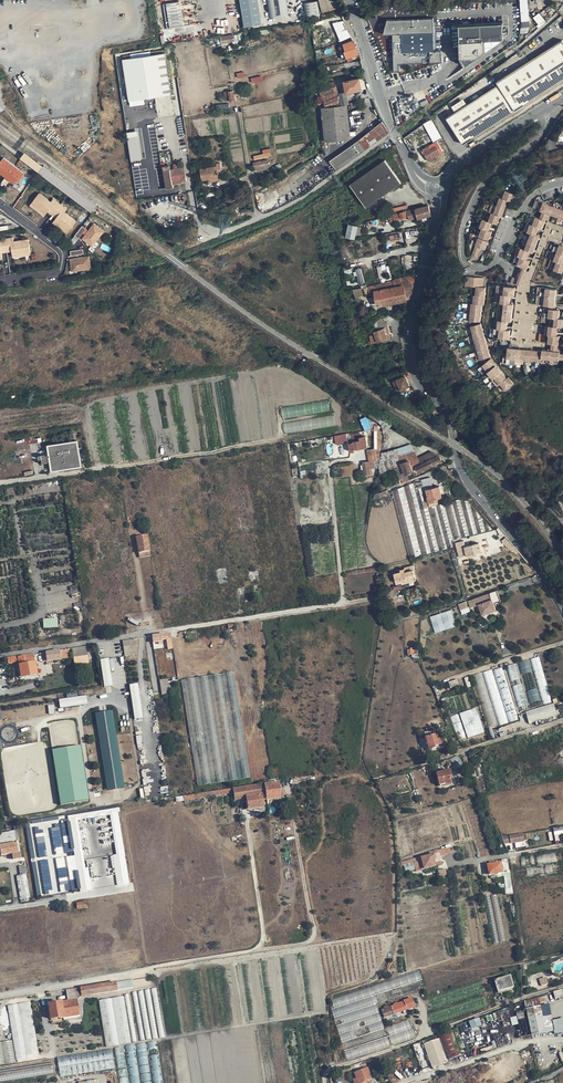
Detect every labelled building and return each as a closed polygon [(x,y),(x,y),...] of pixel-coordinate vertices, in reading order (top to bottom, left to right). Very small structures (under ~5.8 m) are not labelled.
[(257,0),(240,0),(244,28),(261,26),(257,0)] [(286,0),(266,0),(269,20),(288,17),(286,0)] [(323,11),(337,7),(335,0),(319,0),(323,11)] [(523,32),(531,32),(528,0),(520,0),(523,32)] [(303,3),(306,21),(321,18),(318,1),(303,3)] [(182,6),(183,14),(193,13),(193,5),(182,6)] [(541,25),(547,21),(540,12),(534,16),(541,25)] [(188,28),(186,18),(179,19),(178,13),(167,15),(169,31),(188,28)] [(434,50),(433,18),(386,19),(383,34),(392,33),(394,71),(408,70),(409,67),(413,67),(413,63),(423,62),(423,58),(426,57),(427,62),(441,62),(441,51),(434,50)] [(458,24),(459,57),(465,66),(503,39),(502,23),(458,24)] [(347,29),(345,25),(336,29),(343,42),(351,37),(347,29)] [(354,41),(353,41),(343,44),(345,49),(343,49),(346,57),(358,53),(355,45),(354,41)] [(562,80),(562,42),(562,41),(496,83),(498,86),(446,119),(462,144),(562,80)] [(345,49),(343,44),(338,46),(342,59),(346,57),(343,49),(345,49)] [(168,77),(177,75),(173,52),(164,53),(144,57),(137,58),(123,60),(129,101),(171,94),(168,77)] [(361,90),(359,79),(344,81),(346,92),(361,90)] [(318,88),(321,95),(324,102),(326,107),(322,107),(320,107),(324,142),(351,139),(347,106),(344,106),(343,106),(338,93),(334,82),(318,88)] [(234,97),(239,97),(246,95),(244,88),(238,90),(233,91),(234,97)] [(343,106),(344,106),(348,104),(345,91),(338,93),(343,106)] [(435,142),(443,138),(432,118),(424,123),(435,142)] [(389,132),(383,122),(331,160),(338,169),(389,132)] [(139,135),(127,136),(131,160),(143,158),(139,135)] [(433,156),(439,152),(435,145),(430,148),(428,145),(422,149),(429,161),(434,158),(433,156)] [(6,176),(15,165),(4,157),(0,163),(0,164),(1,165),(0,167),(0,172),(6,176)] [(368,206),(403,182),(386,159),(352,183),(368,206)] [(222,174),(220,163),(215,163),(216,166),(199,169),(201,180),(208,180),(209,182),(218,181),(217,175),(222,174)] [(15,165),(6,176),(15,183),(17,180),(18,178),(20,179),(25,173),(15,165)] [(184,168),(180,169),(173,170),(170,170),(169,167),(162,168),(165,188),(173,187),(172,184),(186,182),(184,168)] [(515,192),(505,189),(502,197),(500,196),(494,212),(490,210),(487,219),(483,217),(481,216),(475,234),(490,239),(493,230),(488,228),(491,220),(497,222),(500,214),(502,215),(508,199),(512,200),(515,192)] [(39,194),(31,204),(39,210),(38,212),(45,217),(48,212),(50,210),(58,216),(56,218),(53,223),(59,228),(61,226),(68,233),(76,222),(65,213),(67,210),(53,200),(51,202),(39,194)] [(559,208),(561,204),(553,201),(551,205),(536,199),(532,208),(562,219),(562,209),(559,208)] [(431,216),(429,206),(423,207),(425,217),(431,216)] [(419,219),(425,217),(423,207),(421,208),(416,209),(419,218),(419,219)] [(416,209),(408,211),(410,220),(419,218),(416,209)] [(50,210),(48,212),(56,218),(58,216),(50,210)] [(516,264),(527,268),(530,270),(533,262),(530,260),(532,253),(537,254),(543,238),(539,236),(542,228),(545,229),(547,221),(533,216),(527,232),(533,234),(527,251),(521,249),(516,264)] [(89,247),(101,231),(93,224),(87,232),(83,229),(76,238),(89,247)] [(358,227),(350,225),(349,225),(346,237),(355,239),(358,227)] [(67,234),(68,233),(61,226),(59,228),(67,234)] [(404,242),(402,232),(390,235),(393,244),(404,242)] [(12,252),(13,257),(21,256),(21,254),(30,252),(28,240),(14,242),(13,238),(0,240),(0,259),(3,259),(2,254),(2,251),(12,249),(12,252)] [(480,238),(475,252),(480,254),(482,247),(486,248),(489,241),(480,238)] [(91,264),(90,253),(80,254),(79,250),(71,251),(72,255),(69,256),(71,267),(91,264)] [(362,267),(356,269),(361,283),(367,281),(362,267)] [(530,270),(527,268),(523,281),(521,285),(521,287),(524,288),(530,270)] [(416,279),(413,275),(364,288),(368,297),(368,293),(377,292),(377,291),(404,286),(407,300),(411,299),(416,279)] [(475,303),(473,303),(472,312),(472,320),(482,321),(484,304),(485,304),(487,286),(484,286),(484,277),(468,275),(467,285),(478,286),(477,294),(476,294),(475,303)] [(380,305),(407,300),(404,286),(377,291),(377,292),(380,305)] [(362,287),(354,289),(357,300),(365,298),(362,287)] [(519,289),(503,287),(502,296),(501,304),(504,305),(503,322),(500,322),(499,331),(498,340),(515,341),(516,332),(510,331),(511,323),(516,324),(518,306),(514,305),(515,297),(519,298),(519,289)] [(560,290),(545,288),(544,297),(544,306),(559,307),(560,290)] [(554,318),(557,319),(557,327),(553,327),(552,327),(551,336),(549,336),(548,343),(559,344),(562,345),(562,337),(562,336),(562,311),(549,310),(548,318),(554,318)] [(372,335),(374,341),(386,338),(385,335),(388,334),(386,327),(387,327),(385,318),(374,323),(376,330),(374,331),(375,334),(372,335)] [(490,343),(484,326),(474,330),(480,346),(490,343)] [(499,370),(491,346),(481,350),(490,373),(491,372),(494,380),(503,377),(501,369),(499,370)] [(558,352),(549,351),(548,353),(514,350),(513,355),(510,355),(509,365),(521,366),(521,363),(530,364),(530,363),(548,364),(548,363),(548,360),(556,360),(562,361),(562,353),(558,352)] [(397,380),(398,381),(402,390),(410,386),(406,376),(397,380)] [(386,433),(392,425),(387,421),(383,426),(383,431),(386,433)] [(355,448),(368,446),(366,438),(368,438),(367,436),(353,438),(354,443),(349,443),(351,451),(355,451),(355,448)] [(51,452),(52,461),(54,471),(86,466),(81,438),(49,443),(51,452)] [(412,447),(382,456),(380,468),(382,474),(403,466),(402,463),(409,461),(413,471),(418,469),(417,466),(421,464),(418,458),(412,447)] [(371,461),(377,460),(375,449),(368,451),(371,461)] [(45,462),(52,461),(51,452),(43,454),(45,462)] [(432,452),(418,458),(421,464),(417,466),(418,469),(420,472),(442,461),(440,457),(432,452)] [(365,475),(373,474),(372,468),(369,469),(368,461),(363,462),(365,475)] [(402,463),(403,466),(406,473),(413,471),(409,461),(402,463)] [(431,476),(421,479),(425,490),(427,489),(434,488),(431,476)] [(440,486),(434,488),(427,489),(428,495),(427,495),(429,502),(436,501),(442,499),(440,492),(441,492),(440,486)] [(380,494),(384,500),(389,497),(385,491),(380,494)] [(136,537),(139,553),(150,551),(147,535),(136,537)] [(465,547),(466,547),(464,540),(456,543),(460,558),(468,556),(465,547)] [(479,543),(466,547),(465,547),(468,556),(481,552),(479,543)] [(402,572),(395,573),(398,583),(415,579),(412,567),(405,568),(406,570),(401,571),(402,572)] [(501,601),(498,591),(490,593),(494,603),(496,603),(501,601)] [(494,603),(490,593),(469,601),(472,609),(478,606),(477,605),(480,604),(483,614),(496,610),(494,604),(496,604),(496,603),(494,603)] [(468,606),(466,601),(465,602),(458,604),(456,605),(456,607),(457,610),(468,606)] [(457,625),(452,609),(441,612),(447,629),(457,625)] [(447,629),(441,612),(431,616),(436,632),(447,629)] [(44,628),(58,627),(58,619),(44,619),(44,628)] [(171,639),(170,634),(152,637),(153,642),(160,641),(166,640),(168,650),(172,649),(170,639),(171,639)] [(90,646),(76,648),(79,665),(93,662),(90,646)] [(50,651),(40,652),(42,661),(46,661),(46,663),(61,661),(59,654),(64,653),(64,652),(73,650),(73,649),(70,649),(50,652),(50,651)] [(32,653),(6,658),(8,664),(18,663),(19,669),(17,670),(19,678),(21,677),(21,678),(36,676),(32,653)] [(552,702),(539,657),(531,660),(544,704),(552,702)] [(100,659),(105,687),(113,686),(109,658),(100,659)] [(542,705),(529,660),(520,663),(532,708),(542,705)] [(529,705),(518,664),(508,666),(520,707),(529,705)] [(519,719),(502,668),(495,670),(511,722),(519,719)] [(509,722),(492,670),(484,672),(500,725),(509,722)] [(236,672),(183,679),(193,758),(194,758),(197,786),(250,779),(236,672)] [(498,724),(482,673),(474,675),(490,726),(498,724)] [(170,697),(167,679),(160,680),(163,698),(170,697)] [(131,684),(134,719),(143,718),(140,683),(131,684)] [(87,696),(60,699),(61,708),(88,704),(87,696)] [(554,704),(527,712),(530,723),(557,715),(554,704)] [(485,732),(476,708),(460,713),(469,738),(485,732)] [(112,711),(97,714),(109,790),(124,787),(112,711)] [(466,737),(458,715),(451,717),(458,740),(466,737)] [(439,734),(435,735),(430,736),(425,737),(428,749),(442,746),(439,734)] [(82,746),(53,750),(61,805),(90,801),(82,746)] [(452,764),(460,760),(458,756),(450,759),(452,764)] [(449,777),(451,777),(450,771),(436,774),(439,786),(445,785),(445,786),(451,785),(449,777)] [(266,794),(267,799),(281,798),(278,783),(276,783),(265,785),(265,789),(266,794)] [(266,794),(265,789),(258,790),(257,784),(253,785),(233,788),(234,792),(234,796),(235,799),(236,799),(238,799),(246,798),(246,797),(261,795),(266,794)] [(183,797),(184,801),(234,792),(233,788),(196,795),(183,797)] [(263,809),(261,795),(246,797),(246,798),(249,811),(263,809)] [(120,808),(26,820),(32,866),(34,866),(35,871),(38,870),(40,879),(44,879),(45,889),(52,888),(51,883),(47,884),(47,881),(51,881),(51,883),(59,882),(61,892),(71,891),(129,884),(120,808)] [(17,823),(12,824),(14,831),(0,833),(0,851),(1,856),(12,854),(13,860),(19,859),(15,838),(18,838),(19,837),(17,823)] [(523,841),(522,835),(510,837),(509,836),(502,838),(504,844),(511,843),(511,844),(523,842),(523,841)] [(418,863),(420,869),(424,868),(424,869),(435,866),(434,863),(435,862),(436,865),(441,863),(439,856),(438,854),(429,856),(429,854),(425,855),(426,857),(423,858),(421,858),(422,860),(423,862),(418,863)] [(422,856),(410,860),(411,862),(403,864),(404,866),(422,860),(421,858),(423,858),(422,856)] [(400,867),(401,872),(415,868),(416,872),(420,870),(420,869),(418,863),(423,862),(422,860),(404,866),(400,867)] [(502,872),(502,871),(501,863),(487,864),(489,874),(502,872)] [(17,875),(20,901),(30,899),(27,874),(17,875)] [(87,908),(86,901),(77,903),(78,910),(87,908)] [(331,1001),(331,1009),(346,1058),(389,1044),(383,1022),(377,1002),(425,987),(424,982),(420,969),(378,981),(375,984),(370,986),(333,997),(332,997),(331,1001)] [(513,987),(509,976),(496,981),(499,992),(513,987)] [(547,977),(540,979),(542,985),(549,983),(547,977)] [(132,979),(117,981),(118,989),(133,987),(132,979)] [(80,988),(81,996),(117,990),(116,982),(80,988)] [(67,1002),(76,1000),(81,996),(80,988),(66,990),(67,1002)] [(130,1043),(123,998),(112,1000),(119,1045),(130,1043)] [(393,1013),(414,1006),(411,998),(404,1000),(404,1002),(397,1004),(397,1003),(393,1004),(394,1005),(381,1010),(384,1017),(393,1014),(393,1013)] [(525,1001),(526,1010),(540,1007),(540,1005),(539,998),(525,1001)] [(78,1015),(76,1000),(67,1002),(49,1005),(51,1019),(78,1015)] [(117,1046),(110,1000),(99,1002),(106,1047),(117,1046)] [(40,1057),(30,1001),(20,1003),(29,1059),(40,1057)] [(28,1059),(19,1003),(8,1005),(17,1061),(28,1059)] [(549,1004),(540,1005),(540,1007),(545,1032),(554,1031),(549,1004)] [(540,1007),(526,1010),(531,1035),(545,1032),(540,1007)] [(518,1019),(525,1017),(524,1012),(517,1013),(518,1016),(511,1018),(512,1025),(519,1024),(518,1019)] [(415,1036),(409,1019),(388,1027),(394,1043),(415,1036)] [(482,1026),(479,1019),(470,1022),(473,1030),(482,1026)] [(458,1028),(452,1030),(461,1055),(467,1053),(458,1028)] [(438,1035),(439,1038),(447,1060),(461,1055),(452,1030),(438,1035)] [(504,1037),(497,1040),(500,1046),(511,1042),(510,1038),(505,1039),(504,1037)] [(447,1060),(439,1038),(424,1044),(432,1068),(448,1062),(447,1060)] [(13,1040),(0,1042),(0,1064),(16,1061),(13,1040)] [(115,1047),(120,1082),(152,1082),(146,1043),(115,1047)] [(113,1049),(58,1056),(60,1076),(115,1069),(113,1049)] [(368,1069),(355,1074),(358,1082),(365,1082),(372,1079),(368,1069)]
